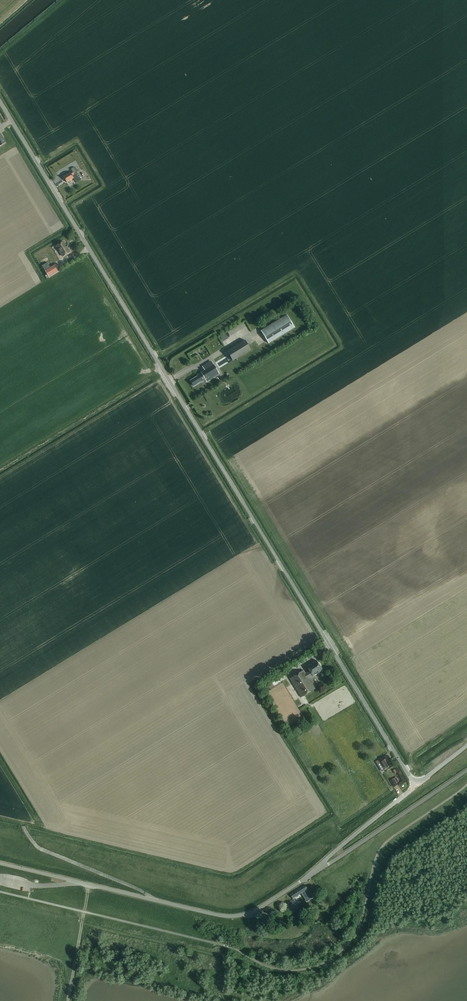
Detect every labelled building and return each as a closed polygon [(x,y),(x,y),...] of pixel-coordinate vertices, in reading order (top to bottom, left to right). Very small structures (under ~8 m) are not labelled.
[(74,178),(73,177),(72,176),(75,174),(73,171),(71,173),(70,172),(63,176),(67,182),(74,178)] [(56,246),(63,257),(70,252),(68,247),(67,245),(66,245),(64,241),(56,246)] [(47,262),(42,266),(45,270),(50,267),(47,262)] [(50,267),(45,270),(49,276),(59,270),(55,264),(50,267)] [(261,330),(262,331),(269,343),(295,327),(287,315),(261,330)] [(227,351),(230,355),(232,359),(233,361),(251,350),(245,340),(227,351)] [(193,386),(202,381),(203,381),(205,380),(206,382),(219,374),(214,364),(198,374),(199,375),(190,380),(193,386)] [(322,670),(316,660),(307,666),(310,670),(305,673),(304,670),(290,678),(301,697),(315,689),(308,678),(312,675),(313,676),(322,670)] [(376,762),(377,764),(380,762),(384,769),(390,765),(386,758),(384,760),(382,758),(376,762)] [(290,893),(291,894),(293,898),(307,889),(304,884),(290,893)] [(290,906),(292,909),(295,907),(296,909),(299,908),(295,903),(296,902),(294,900),(291,901),(293,904),(290,906)]
